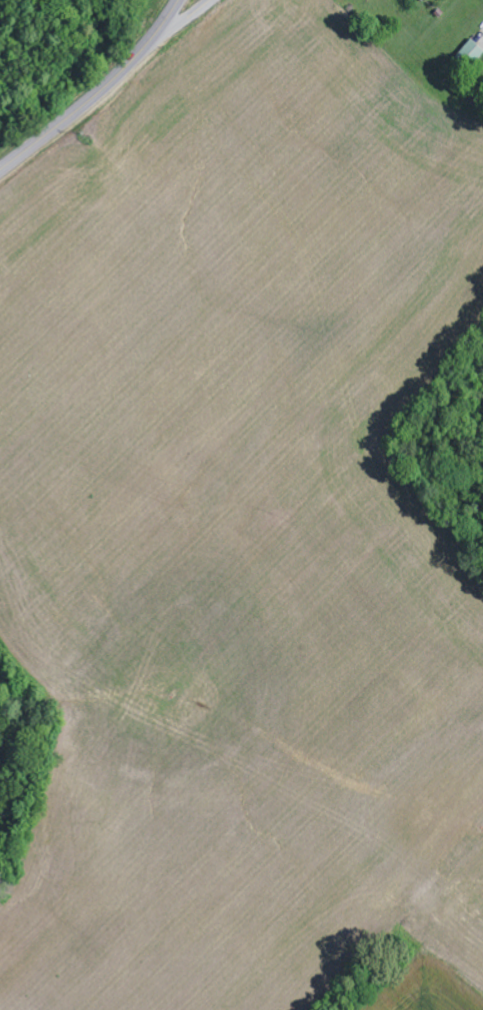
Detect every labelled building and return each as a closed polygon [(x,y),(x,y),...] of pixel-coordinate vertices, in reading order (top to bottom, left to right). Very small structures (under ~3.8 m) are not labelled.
[(473,69),(482,57),(482,48),(473,40),(458,58),(473,69)]
